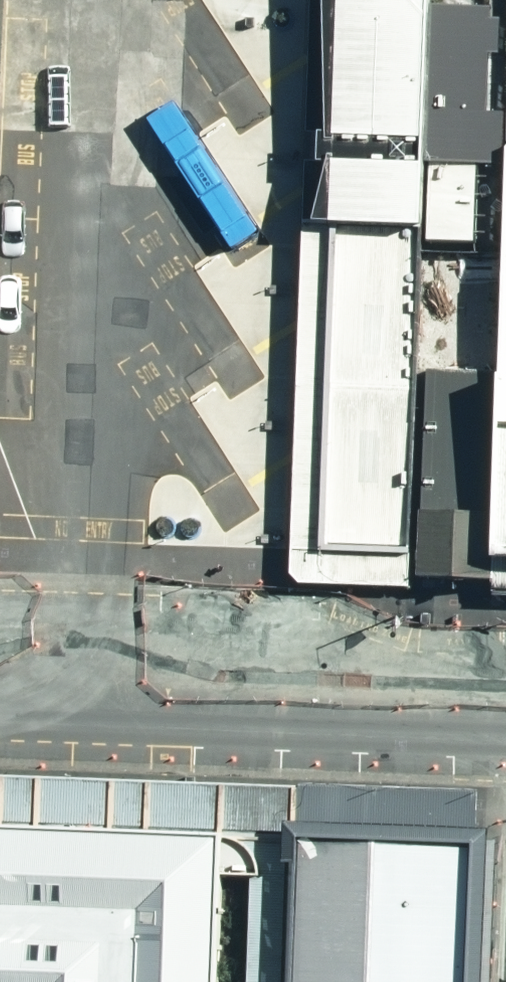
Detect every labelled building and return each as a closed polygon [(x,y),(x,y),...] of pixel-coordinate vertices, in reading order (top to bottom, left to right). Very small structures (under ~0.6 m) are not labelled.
[(297,229),(329,230),(333,144),(337,0),(304,0),(297,229)] [(333,144),(424,146),(427,3),(427,0),(337,0),(333,144)] [(487,4),(427,3),(424,146),(424,160),(474,162),(500,162),(501,111),(483,110),(485,50),(497,51),(497,16),(487,16),(487,4)] [(333,144),(329,230),(421,232),(424,160),(424,146),(333,144)] [(497,372),(490,557),(505,558),(505,153),(497,372)] [(471,239),(474,162),(424,160),(421,232),(421,237),(471,239)] [(411,568),(411,560),(319,557),(322,439),(324,414),(329,230),(297,229),(288,574),(301,590),(410,593),(411,576),(411,568)] [(322,439),(319,557),(411,560),(415,442),(418,369),(421,237),(421,232),(329,230),(324,414),(322,439)] [(497,372),(418,369),(415,442),(411,560),(411,568),(489,570),(490,557),(497,372)] [(490,557),(489,570),(489,579),(489,590),(505,590),(505,558),(490,557)] [(489,570),(411,568),(411,576),(489,579),(489,570)] [(0,778),(0,825),(134,830),(224,834),(257,836),(291,837),(291,787),(0,778)] [(291,837),(471,843),(471,793),(291,787),(291,837)] [(0,825),(0,981),(218,981),(224,834),(134,830),(0,825)] [(291,837),(257,836),(224,834),(218,981),(286,981),(291,837)] [(471,843),(291,837),(286,981),(466,981),(471,843)]
